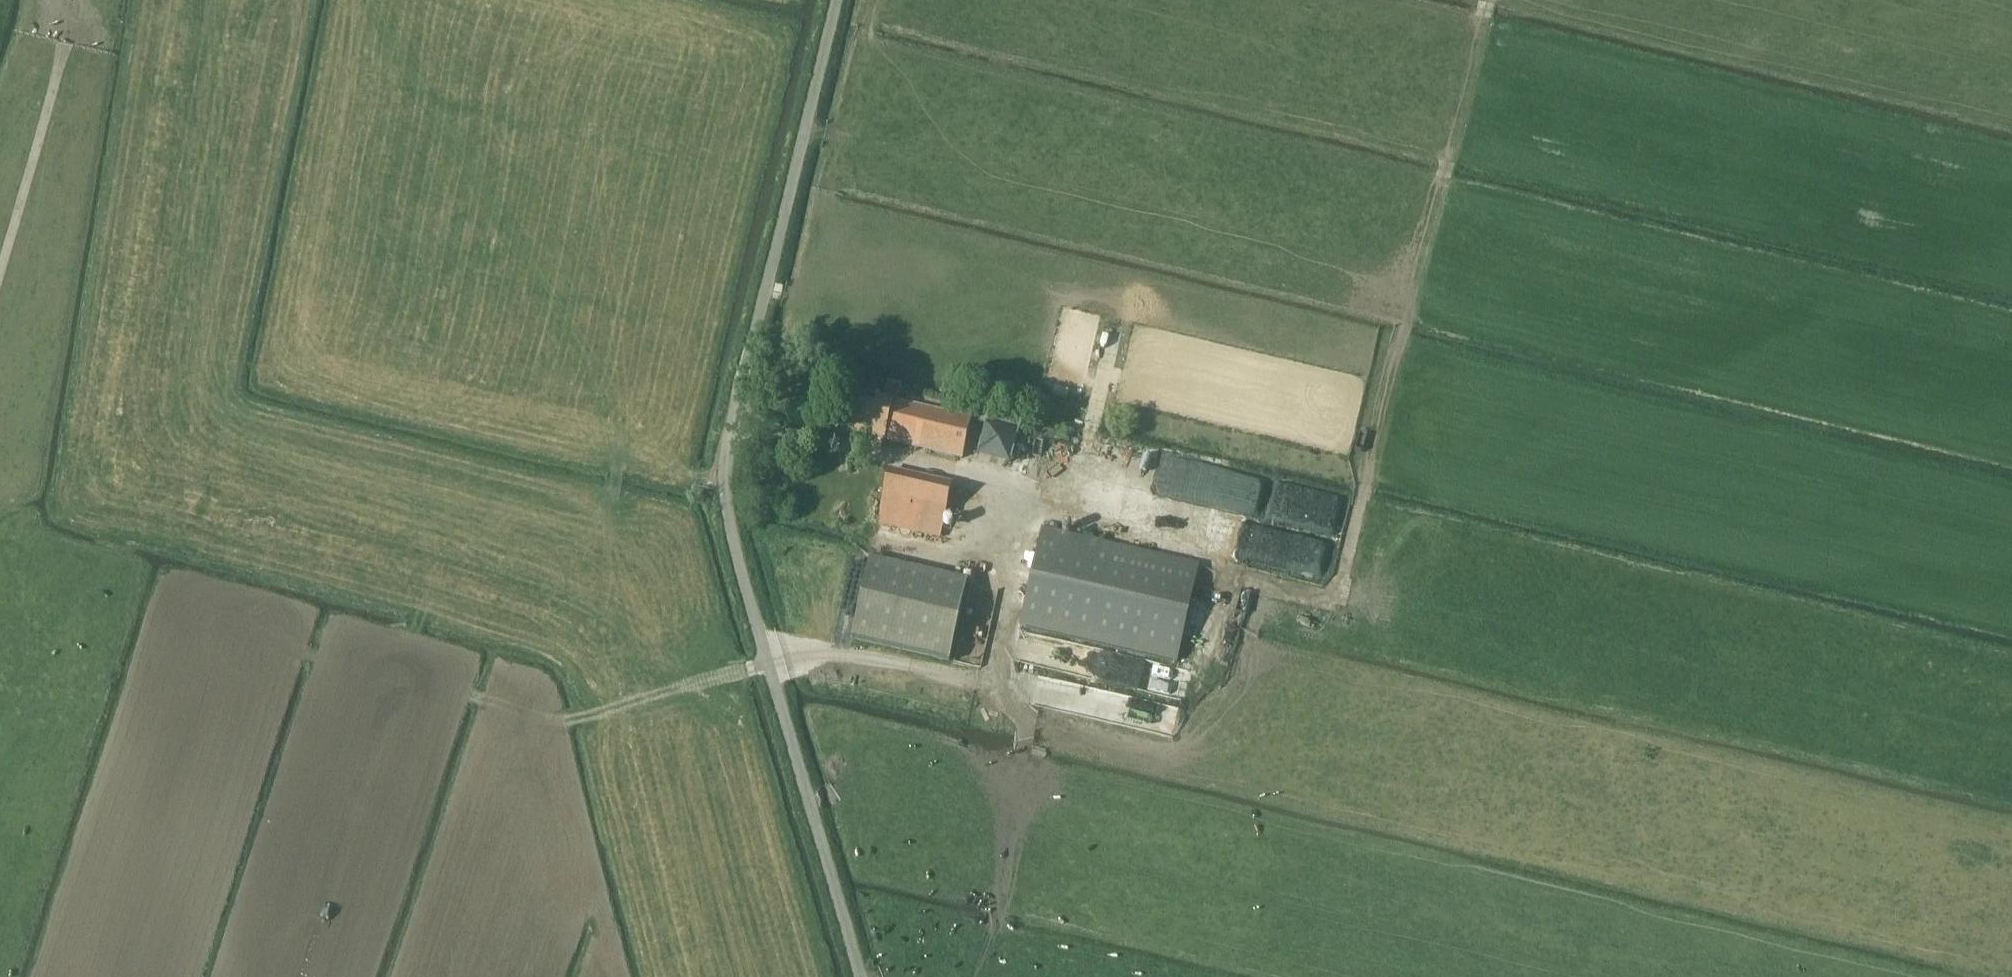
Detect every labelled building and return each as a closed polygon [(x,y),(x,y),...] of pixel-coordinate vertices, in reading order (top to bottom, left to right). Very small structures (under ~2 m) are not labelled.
[(901,387),(889,385),(886,400),(853,392),(844,430),(963,458),(972,420),(901,404),(902,399),(898,398),(901,387)] [(979,452),(1011,462),(1022,426),(990,416),(979,452)] [(1137,487),(1202,499),(1205,483),(1229,488),(1232,471),(1143,454),(1137,487)] [(942,529),(952,485),(891,471),(884,498),(886,498),(882,514),(942,529)] [(1176,663),(1198,566),(1042,530),(1019,627),(1176,663)] [(949,660),(967,582),(869,559),(851,638),(949,660)] [(1178,710),(1158,710),(1158,731),(1177,731),(1178,710)]
